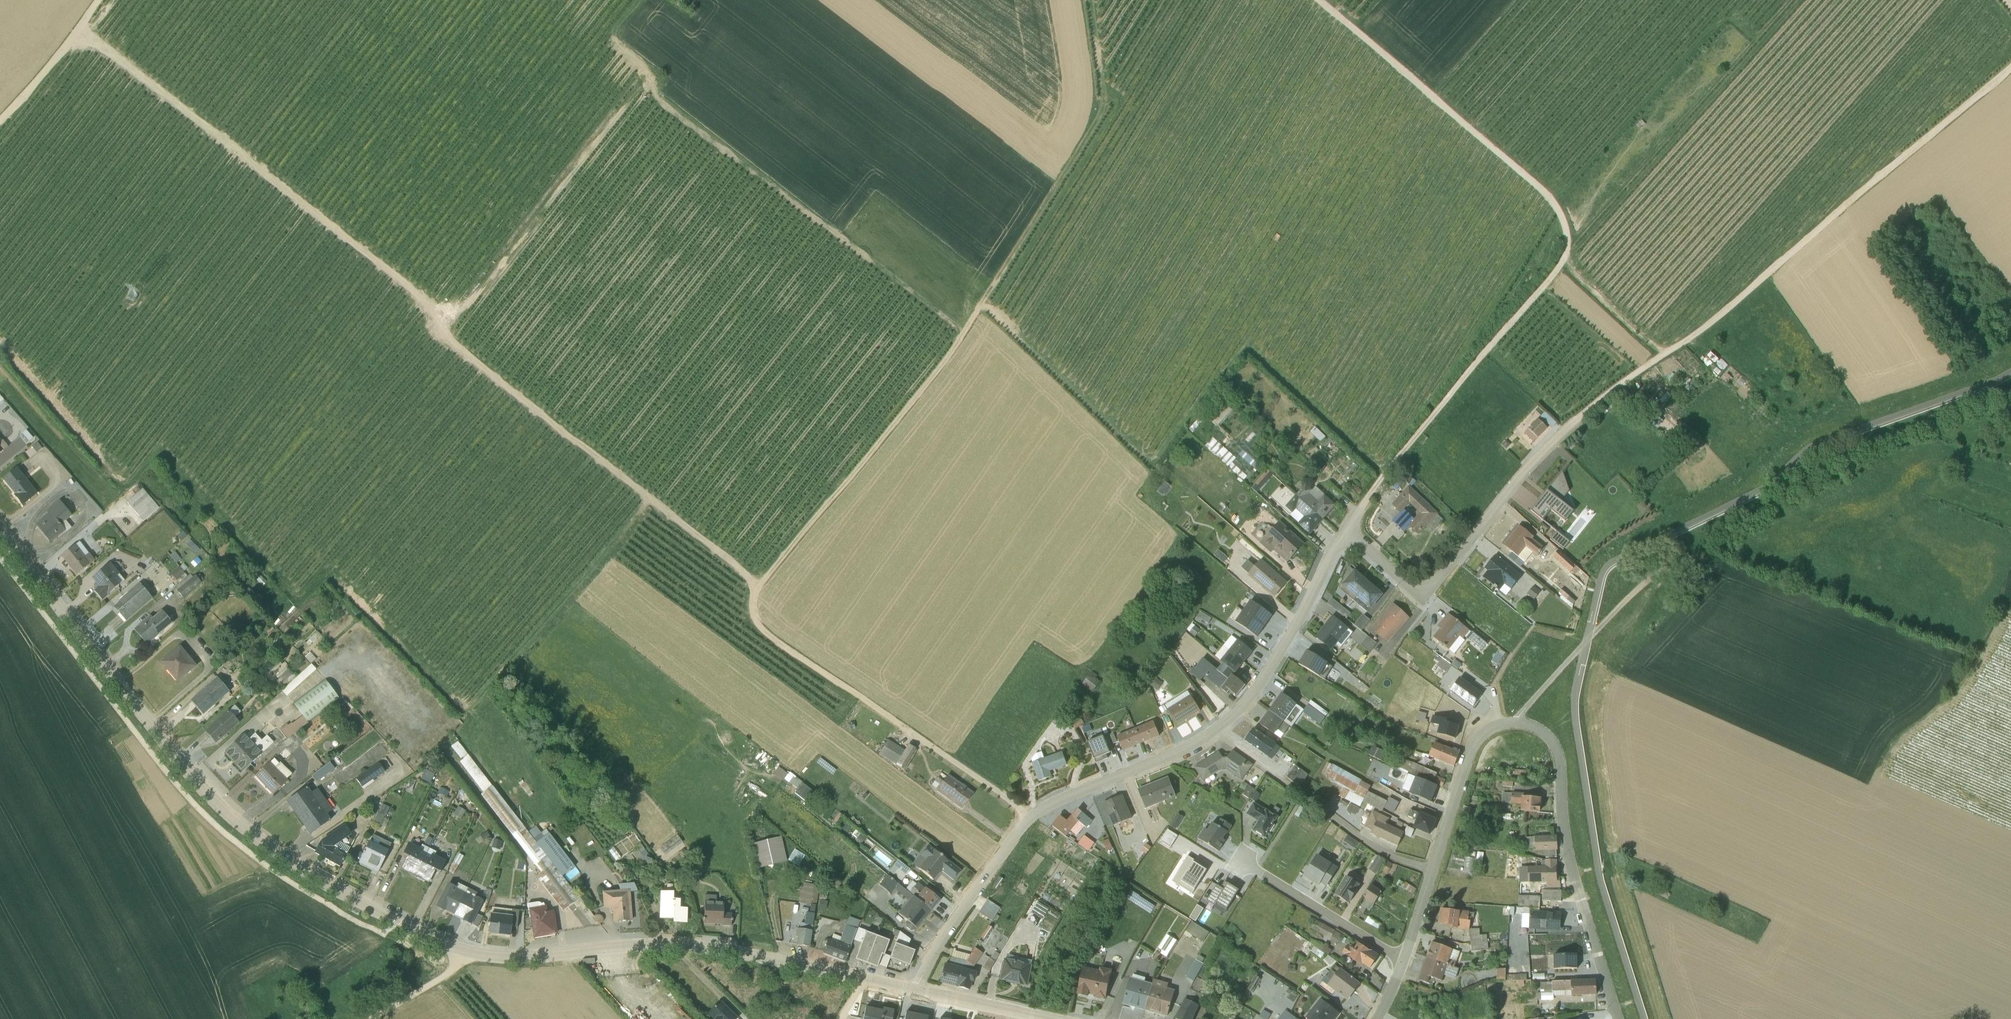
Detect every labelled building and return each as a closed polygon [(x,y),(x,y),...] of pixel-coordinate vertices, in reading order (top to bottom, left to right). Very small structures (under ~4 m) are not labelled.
[(1625,389),(1619,394),(1618,393),(1615,396),(1624,406),(1628,403),(1626,402),(1631,397),(1625,389)] [(1611,402),(1593,419),(1597,423),(1615,406),(1611,402)] [(1206,419),(1208,421),(1208,422),(1215,429),(1232,411),(1225,404),(1212,418),(1209,416),(1206,419)] [(1639,404),(1632,413),(1646,425),(1655,415),(1650,411),(1649,412),(1639,404)] [(1556,424),(1545,413),(1541,418),(1552,429),(1556,424)] [(1663,422),(1655,415),(1649,422),(1657,429),(1663,422)] [(1547,429),(1537,420),(1524,434),(1533,443),(1547,429)] [(1253,426),(1236,444),(1234,442),(1227,450),(1213,438),(1206,447),(1244,481),(1253,471),(1254,472),(1260,466),(1255,461),(1258,458),(1249,450),(1261,438),(1261,434),(1253,426)] [(1326,438),(1315,428),(1311,433),(1321,443),(1326,438)] [(26,430),(22,433),(29,441),(33,438),(26,430)] [(42,448),(37,442),(32,446),(36,452),(42,448)] [(37,493),(17,467),(2,479),(15,494),(14,495),(22,505),(37,493)] [(1566,523),(1576,510),(1563,499),(1569,492),(1562,472),(1530,512),(1542,522),(1551,511),(1566,523)] [(1306,485),(1296,496),(1323,520),(1336,506),(1324,496),(1315,488),(1313,491),(1306,485)] [(159,508),(142,488),(127,502),(143,521),(159,508)] [(1408,488),(1392,506),(1400,513),(1392,523),(1404,534),(1410,527),(1418,535),(1426,526),(1432,532),(1444,520),(1408,488)] [(1296,496),(1285,507),(1292,514),(1290,517),(1298,524),(1310,535),(1323,520),(1296,496)] [(66,520),(72,516),(59,500),(46,511),(48,513),(35,524),(50,543),(65,531),(65,532),(71,527),(66,520)] [(1279,522),(1260,544),(1271,554),(1274,551),(1287,563),(1305,544),(1279,522)] [(1519,526),(1503,545),(1512,552),(1508,557),(1521,568),(1525,563),(1531,555),(1536,558),(1544,549),(1533,540),(1534,538),(1519,526)] [(171,537),(172,544),(176,543),(176,537),(180,541),(186,535),(183,531),(176,537),(171,537)] [(1570,543),(1557,533),(1551,540),(1564,550),(1570,543)] [(80,541),(61,556),(76,575),(95,560),(89,553),(88,553),(80,541)] [(1228,558),(1218,550),(1214,556),(1224,563),(1228,558)] [(1558,551),(1553,557),(1570,573),(1571,572),(1575,575),(1580,570),(1558,551)] [(181,559),(174,552),(170,555),(177,563),(181,559)] [(1521,577),(1495,556),(1485,569),(1488,572),(1483,578),(1499,591),(1499,592),(1506,597),(1521,577)] [(1247,561),(1242,568),(1275,597),(1286,584),(1261,560),(1255,567),(1247,561)] [(125,569),(119,562),(115,562),(112,564),(110,563),(92,578),(95,583),(94,584),(93,589),(94,590),(94,591),(102,600),(124,580),(119,574),(125,569)] [(184,573),(178,566),(170,573),(177,580),(184,573)] [(1354,602),(1371,582),(1360,573),(1358,575),(1350,568),(1352,566),(1351,566),(1339,589),(1354,602)] [(175,588),(183,598),(201,582),(200,581),(203,578),(199,574),(196,577),(194,575),(192,577),(190,574),(175,588)] [(1381,591),(1371,582),(1354,602),(1367,613),(1382,596),(1379,593),(1381,591)] [(113,607),(126,621),(152,599),(139,583),(119,600),(120,601),(113,607)] [(1533,587),(1527,595),(1534,600),(1540,592),(1533,587)] [(1573,605),(1575,601),(1573,599),(1573,598),(1571,597),(1562,590),(1557,594),(1555,593),(1554,594),(1572,609),(1573,605)] [(1331,599),(1327,605),(1346,620),(1351,614),(1331,599)] [(1243,612),(1264,627),(1272,616),(1251,601),(1243,612)] [(1409,619),(1393,605),(1371,629),(1388,644),(1409,619)] [(149,615),(133,629),(147,645),(172,623),(161,610),(152,618),(149,615)] [(1200,612),(1195,621),(1201,624),(1203,621),(1209,625),(1212,619),(1200,612)] [(1264,627),(1243,612),(1236,623),(1257,638),(1264,627)] [(1470,631),(1448,615),(1438,628),(1440,630),(1434,638),(1454,655),(1465,641),(1463,640),(1470,631)] [(1363,616),(1354,626),(1361,631),(1369,621),(1363,616)] [(1333,618),(1316,638),(1332,651),(1336,646),(1341,649),(1354,634),(1349,630),(1333,618)] [(1196,626),(1192,624),(1187,630),(1195,637),(1200,631),(1195,627),(1196,626)] [(1232,637),(1223,646),(1244,663),(1252,652),(1238,641),(1237,641),(1232,637)] [(1377,644),(1367,637),(1360,646),(1369,654),(1377,644)] [(180,646),(160,661),(177,682),(196,666),(180,646)] [(1235,674),(1244,663),(1223,646),(1215,657),(1235,674)] [(1501,660),(1506,653),(1501,649),(1496,657),(1501,660)] [(1329,663),(1308,651),(1299,665),(1324,681),(1332,668),(1328,665),(1329,663)] [(1442,660),(1439,658),(1435,662),(1438,665),(1437,666),(1446,673),(1451,666),(1442,660)] [(1194,667),(1189,673),(1200,682),(1204,676),(1227,694),(1230,691),(1237,697),(1245,686),(1233,676),(1235,674),(1223,664),(1218,671),(1203,659),(1195,668),(1194,667)] [(281,665),(278,660),(266,671),(269,675),(281,665)] [(1455,660),(1451,665),(1458,670),(1462,665),(1455,660)] [(310,664),(281,691),(286,696),(315,670),(310,664)] [(296,677),(286,667),(278,675),(284,681),(283,682),(286,686),(296,677)] [(1090,673),(1084,681),(1094,689),(1100,680),(1090,673)] [(190,700),(203,715),(206,712),(208,713),(216,706),(215,705),(230,692),(224,685),(227,682),(220,675),(217,678),(216,677),(190,700)] [(1459,678),(1450,691),(1473,708),(1482,695),(1459,678)] [(340,697),(324,679),(293,703),(302,715),(292,723),(291,723),(288,725),(287,723),(279,730),(286,740),(287,740),(308,722),(340,697)] [(1156,679),(1151,686),(1157,691),(1163,684),(1156,679)] [(1187,692),(1165,706),(1178,726),(1201,712),(1191,696),(1190,696),(1187,692)] [(280,693),(271,701),(275,704),(283,696),(280,693)] [(1282,695),(1269,712),(1289,727),(1301,712),(1320,725),(1325,718),(1328,714),(1311,701),(1308,705),(1307,704),(1302,709),(1282,695)] [(346,716),(345,715),(347,713),(344,709),(342,711),(340,708),(336,711),(341,719),(346,716)] [(204,731),(215,743),(239,722),(228,710),(204,731)] [(1284,735),(1289,727),(1269,712),(1260,725),(1274,735),(1281,739),(1284,735)] [(1415,725),(1419,727),(1421,722),(1426,724),(1427,720),(1425,720),(1427,714),(1419,712),(1415,725)] [(1449,720),(1433,716),(1431,724),(1439,726),(1437,734),(1455,739),(1459,726),(1448,723),(1449,721),(1449,720)] [(337,732),(349,723),(345,719),(341,722),(340,722),(334,727),(337,732)] [(1081,719),(1072,726),(1075,730),(1084,724),(1081,719)] [(1135,729),(1141,744),(1160,737),(1153,722),(1135,729)] [(1117,737),(1123,752),(1141,744),(1135,729),(1117,737)] [(1254,729),(1245,741),(1267,757),(1272,751),(1276,753),(1280,748),(1254,729)] [(241,773),(273,743),(267,735),(261,740),(255,733),(254,733),(249,738),(244,733),(243,733),(223,752),(241,773)] [(1110,752),(1104,737),(1088,743),(1096,764),(1108,759),(1106,754),(1110,752)] [(887,741),(878,755),(904,771),(916,751),(907,745),(904,751),(887,741)] [(586,908),(562,876),(513,814),(457,743),(450,747),(460,759),(458,761),(482,794),(480,795),(540,873),(535,877),(561,911),(565,916),(566,916),(577,908),(581,913),(586,908)] [(1459,754),(1444,748),(1434,744),(1429,757),(1438,761),(1454,767),(1459,754)] [(1368,755),(1382,761),(1386,753),(1372,746),(1368,755)] [(1195,768),(1204,782),(1221,771),(1227,771),(1242,781),(1253,766),(1232,751),(1228,756),(1223,756),(1219,753),(1195,768)] [(1032,764),(1039,781),(1051,777),(1049,772),(1067,765),(1062,753),(1044,759),(1042,753),(1036,755),(1032,760),(1033,763),(1032,764)] [(281,761),(276,756),(255,776),(272,795),(287,781),(286,780),(292,775),(280,762),(281,761)] [(1402,759),(1398,769),(1409,773),(1414,763),(1402,759)] [(332,761),(312,772),(317,780),(336,768),(332,761)] [(1362,782),(1362,781),(1334,766),(1328,763),(1322,773),(1327,776),(1326,779),(1343,788),(1339,797),(1360,807),(1363,802),(1382,812),(1384,808),(1394,813),(1399,803),(1385,796),(1385,794),(1380,792),(1377,797),(1368,792),(1371,787),(1362,782)] [(1409,773),(1442,787),(1445,781),(1436,777),(1438,774),(1414,763),(1409,773)] [(1308,776),(1296,766),(1287,778),(1299,788),(1308,776)] [(1392,767),(1387,778),(1411,788),(1408,794),(1431,804),(1438,787),(1392,767)] [(421,778),(431,783),(436,772),(426,768),(421,778)] [(940,773),(930,786),(936,791),(935,791),(961,809),(971,794),(947,775),(945,777),(940,773)] [(1320,775),(1317,773),(1311,782),(1314,784),(1320,775)] [(1146,809),(1176,797),(1168,777),(1138,790),(1146,809)] [(801,781),(794,791),(806,799),(813,788),(801,781)] [(1249,786),(1243,795),(1249,799),(1255,790),(1249,786)] [(307,788),(286,802),(298,818),(324,800),(317,790),(311,793),(307,788)] [(1260,794),(1255,791),(1250,799),(1255,802),(1260,794)] [(1532,796),(1503,794),(1502,802),(1521,805),(1521,811),(1539,813),(1540,800),(1532,799),(1532,796)] [(1102,804),(1111,828),(1133,819),(1123,795),(1102,804)] [(332,810),(324,800),(298,818),(310,835),(331,821),(327,815),(332,810)] [(1277,818),(1254,804),(1247,815),(1256,820),(1256,819),(1260,821),(1254,832),(1265,838),(1269,832),(1271,833),(1275,826),(1273,825),(1277,818)] [(1359,809),(1350,804),(1347,811),(1356,815),(1359,809)] [(1473,819),(1477,821),(1480,812),(1464,807),(1461,815),(1466,817),(1465,820),(1465,821),(1469,822),(1469,821),(1472,822),(1473,819)] [(562,876),(574,867),(545,830),(540,833),(535,827),(521,809),(513,814),(562,876)] [(1086,828),(1092,821),(1078,809),(1067,822),(1060,817),(1053,826),(1067,838),(1089,851),(1095,841),(1081,833),(1077,840),(1069,835),(1071,833),(1073,834),(1081,824),(1086,828)] [(1410,810),(1407,818),(1414,821),(1415,820),(1416,820),(1413,829),(1430,835),(1435,821),(1420,813),(1419,814),(1410,810)] [(375,820),(381,823),(385,814),(379,811),(375,820)] [(1389,819),(1373,811),(1365,827),(1372,831),(1371,833),(1398,846),(1403,835),(1404,832),(1386,824),(1389,819)] [(1198,839),(1219,852),(1225,841),(1223,840),(1226,834),(1227,835),(1232,827),(1221,819),(1216,826),(1212,823),(1208,830),(1205,829),(1198,839)] [(351,836),(344,825),(321,841),(314,854),(328,862),(328,864),(333,867),(335,865),(339,868),(353,842),(348,837),(351,836)] [(1093,835),(1102,842),(1108,835),(1105,829),(1101,826),(1093,835)] [(1410,838),(1414,831),(1407,827),(1404,832),(1403,835),(1410,838)] [(752,841),(759,866),(788,857),(781,833),(752,841)] [(1356,847),(1359,841),(1348,835),(1345,841),(1356,847)] [(373,836),(358,864),(377,873),(378,873),(388,851),(388,850),(390,844),(373,836)] [(1545,858),(1556,858),(1556,850),(1557,850),(1556,837),(1535,837),(1526,838),(1526,851),(1535,851),(1535,852),(1541,851),(1541,856),(1545,856),(1545,858)] [(492,846),(500,849),(503,840),(495,838),(492,846)] [(407,857),(400,870),(414,877),(428,849),(421,846),(420,849),(408,843),(403,855),(407,857)] [(1095,855),(1102,846),(1098,843),(1091,852),(1095,855)] [(926,846),(911,865),(932,882),(940,872),(952,881),(959,872),(926,846)] [(414,877),(428,884),(435,871),(439,873),(445,862),(434,856),(435,853),(428,849),(414,877)] [(794,850),(787,861),(804,871),(805,870),(810,873),(811,870),(814,871),(817,865),(804,857),(804,856),(794,850)] [(458,855),(448,872),(453,875),(463,857),(458,855)] [(1314,861),(1305,877),(1319,886),(1321,883),(1327,887),(1337,869),(1325,861),(1317,856),(1314,861)] [(1369,870),(1376,874),(1384,861),(1378,857),(1369,870)] [(900,882),(909,870),(897,860),(887,872),(900,882)] [(1547,887),(1560,888),(1560,877),(1557,877),(1556,860),(1545,860),(1547,884),(1540,884),(1540,888),(1547,887)] [(1392,866),(1386,862),(1381,871),(1391,877),(1394,872),(1396,872),(1397,868),(1398,866),(1393,864),(1392,866)] [(1547,883),(1545,867),(1525,868),(1525,865),(1521,865),(1520,882),(1519,882),(1518,906),(1540,908),(1540,897),(1537,896),(1537,892),(1530,892),(1530,883),(1547,883)] [(913,931),(929,911),(904,890),(886,876),(878,886),(889,895),(893,890),(907,901),(897,915),(906,922),(904,925),(905,927),(910,931),(913,931)] [(991,888),(996,890),(998,887),(999,887),(1001,885),(1000,885),(1003,880),(998,877),(991,888)] [(1335,896),(1348,904),(1350,901),(1351,902),(1358,890),(1357,890),(1360,885),(1347,877),(1335,896)] [(911,881),(904,890),(929,911),(938,901),(917,883),(915,885),(911,881)] [(1398,881),(1396,886),(1413,895),(1416,889),(1404,883),(1404,884),(1398,881)] [(1217,885),(1207,901),(1215,906),(1214,908),(1224,914),(1239,891),(1225,882),(1221,888),(1217,885)] [(435,907),(444,912),(445,911),(453,915),(467,889),(457,884),(455,887),(447,883),(435,907)] [(819,885),(813,884),(801,883),(798,904),(809,905),(808,914),(805,914),(803,924),(799,924),(798,929),(795,929),(795,937),(797,938),(796,946),(808,948),(819,885)] [(619,891),(602,892),(603,909),(610,908),(610,912),(613,912),(613,922),(630,921),(628,890),(627,885),(618,886),(619,891)] [(673,920),(672,923),(686,923),(687,909),(679,908),(680,900),(672,900),(673,893),(668,892),(668,885),(662,885),(662,892),(659,892),(658,919),(673,920)] [(1370,911),(1382,893),(1371,886),(1352,916),(1364,923),(1365,923),(1379,931),(1382,925),(1368,917),(1363,914),(1367,909),(1370,911)] [(1062,915),(1064,916),(1078,892),(1072,888),(1069,892),(1074,895),(1062,915)] [(476,893),(467,889),(453,915),(462,920),(462,921),(470,925),(471,925),(477,928),(477,927),(482,917),(476,915),(483,901),(475,897),(477,894),(476,893)] [(1561,891),(1540,890),(1540,894),(1542,895),(1542,901),(1561,902),(1561,891)] [(827,893),(821,891),(819,898),(825,900),(827,893)] [(715,896),(704,896),(704,906),(699,906),(698,913),(703,913),(703,924),(721,925),(721,926),(730,927),(731,914),(722,914),(723,903),(715,902),(715,896)] [(819,901),(818,908),(826,910),(827,903),(819,901)] [(986,901),(978,913),(991,922),(999,909),(986,901)] [(1050,910),(1039,902),(1032,912),(1043,920),(1050,910)] [(537,903),(527,905),(528,909),(533,939),(557,935),(553,912),(546,912),(545,907),(544,907),(542,904),(541,905),(539,903),(537,903)] [(1197,920),(1205,907),(1199,903),(1191,916),(1197,920)] [(487,934),(510,937),(512,928),(517,928),(519,911),(491,908),(491,914),(489,914),(487,934)] [(1560,931),(1561,913),(1539,912),(1539,909),(1517,908),(1516,913),(1520,914),(1519,928),(1516,928),(1516,944),(1522,944),(1522,950),(1529,950),(1528,935),(1535,935),(1536,930),(1560,931)] [(1441,910),(1439,924),(1450,926),(1449,928),(1457,929),(1457,930),(1469,931),(1470,922),(1474,922),(1475,919),(1474,919),(1474,914),(1469,913),(1441,910)] [(849,947),(859,921),(854,919),(854,921),(848,919),(840,937),(833,935),(830,941),(827,940),(822,953),(845,962),(850,948),(849,947)] [(1315,920),(1311,928),(1331,939),(1332,937),(1342,942),(1345,936),(1315,920)] [(1192,923),(1186,932),(1203,942),(1208,934),(1192,923)] [(988,927),(980,938),(983,940),(991,929),(988,927)] [(854,960),(865,964),(875,936),(864,932),(865,932),(858,929),(857,930),(853,942),(860,944),(854,960)] [(1469,930),(1469,937),(1470,937),(1471,944),(1487,942),(1486,935),(1480,936),(1479,929),(1469,930)] [(888,959),(908,966),(913,952),(907,949),(910,941),(899,932),(898,932),(893,931),(891,935),(896,937),(888,959)] [(1177,941),(1167,935),(1159,948),(1163,951),(1161,954),(1166,957),(1177,941)] [(883,955),(888,942),(875,936),(865,964),(876,968),(877,966),(885,968),(889,957),(883,955)] [(1312,939),(1309,944),(1325,955),(1328,956),(1332,951),(1319,942),(1318,943),(1312,939)] [(1487,942),(1471,944),(1472,951),(1488,950),(1487,942)] [(1309,944),(1308,943),(1301,952),(1308,958),(1311,953),(1321,961),(1325,955),(1309,944)] [(1427,958),(1454,968),(1460,952),(1432,943),(1427,958)] [(1349,945),(1342,953),(1361,965),(1363,963),(1370,968),(1378,957),(1359,944),(1356,949),(1349,945)] [(981,954),(973,949),(960,968),(955,987),(968,991),(971,983),(972,983),(975,973),(970,971),(981,954)] [(960,968),(968,955),(954,951),(954,950),(951,950),(946,966),(943,965),(939,983),(955,987),(960,968)] [(987,958),(981,968),(988,972),(998,955),(993,952),(989,958),(987,958)] [(1003,955),(999,980),(1027,986),(1034,962),(1003,955)] [(1555,972),(1578,971),(1578,955),(1554,956),(1555,972)] [(1205,959),(1199,956),(1197,960),(1196,960),(1186,977),(1194,982),(1203,965),(1202,964),(1205,959)] [(1454,968),(1427,958),(1419,981),(1432,985),(1434,981),(1441,984),(1444,976),(1455,980),(1459,969),(1454,968)] [(1111,975),(1112,970),(1100,968),(1100,970),(1084,968),(1078,995),(1087,997),(1088,994),(1095,996),(1095,997),(1105,1000),(1110,974),(1111,975)] [(1326,976),(1322,981),(1348,1001),(1355,991),(1359,985),(1335,968),(1332,971),(1327,977),(1326,976)] [(1506,975),(1506,969),(1496,969),(1496,981),(1505,981),(1506,975)] [(1198,978),(1191,990),(1190,989),(1189,992),(1176,1018),(1194,1018),(1199,1006),(1200,1007),(1205,996),(1199,993),(1205,982),(1207,983),(1212,974),(1206,971),(1201,980),(1198,978)] [(1255,991),(1262,976),(1256,973),(1249,988),(1255,991)] [(1146,978),(1134,975),(1133,978),(1131,978),(1124,1004),(1145,1010),(1153,984),(1145,982),(1146,978)] [(1169,984),(1154,980),(1145,1010),(1167,1017),(1175,991),(1167,989),(1169,984)] [(1553,996),(1596,995),(1595,981),(1552,981),(1552,982),(1540,983),(1540,993),(1537,994),(1537,1000),(1541,1000),(1542,1001),(1553,1000),(1553,996)] [(1320,999),(1305,1018),(1307,1018),(1336,1018),(1340,1014),(1320,999)] [(707,1014),(712,1018),(737,1018),(720,1003),(715,1008),(714,1007),(707,1014)] [(893,1011),(882,1009),(881,1011),(864,1008),(862,1018),(891,1018),(893,1011)] [(1264,1011),(1260,1017),(1264,1018),(1269,1018),(1271,1016),(1264,1011)] [(1286,1011),(1279,1018),(1297,1018),(1286,1011)]
